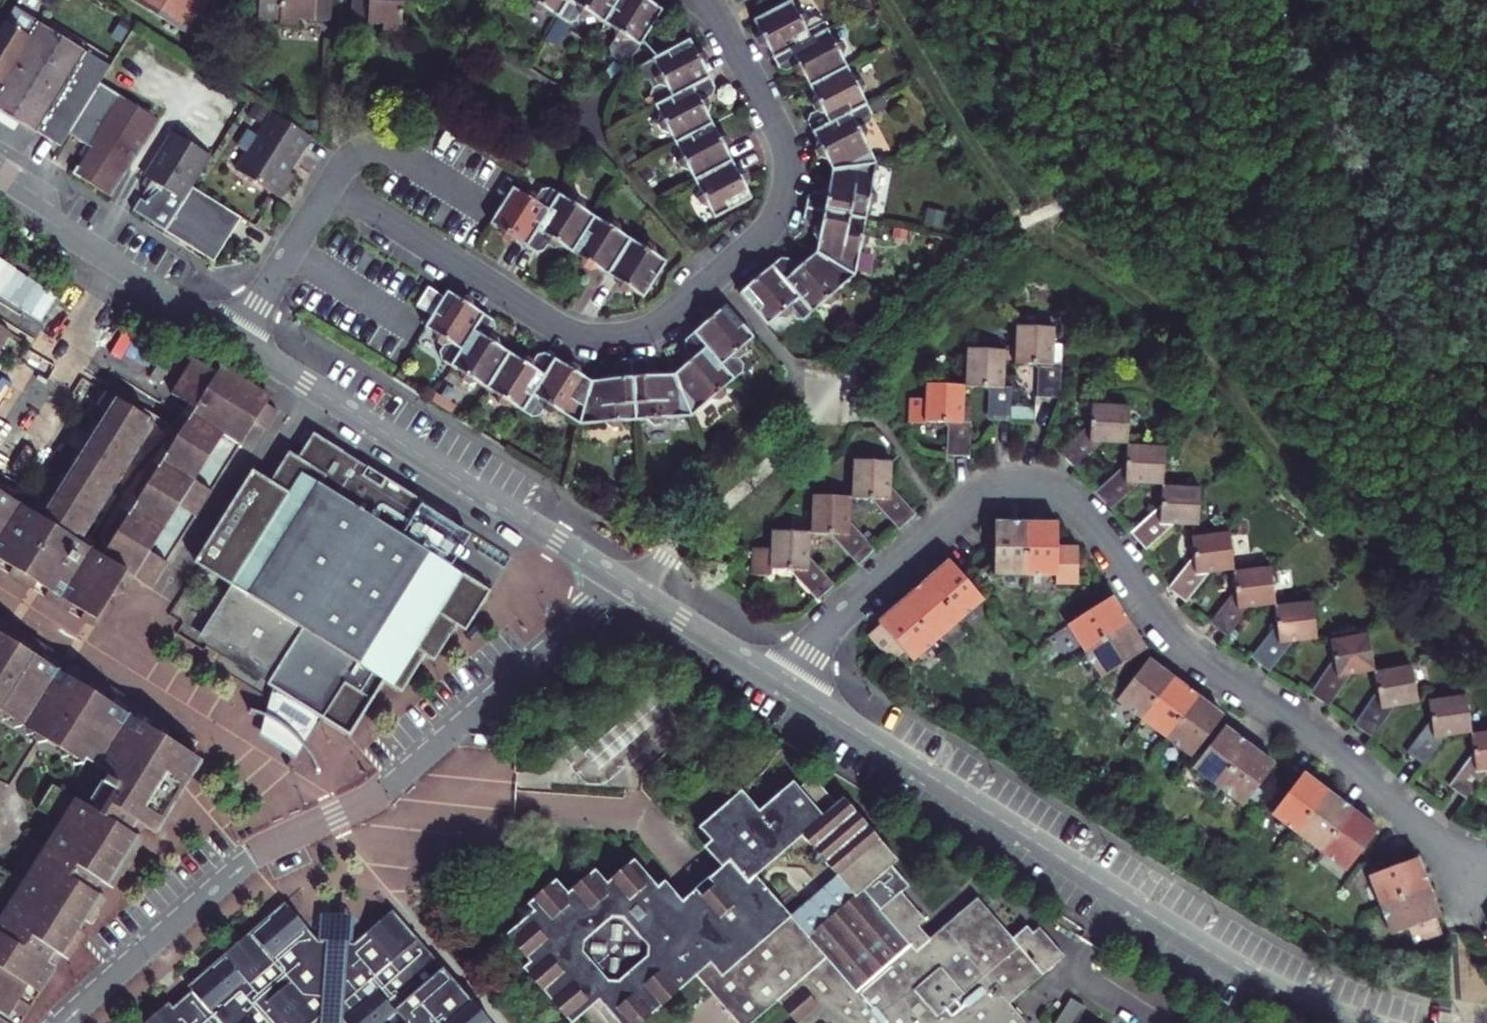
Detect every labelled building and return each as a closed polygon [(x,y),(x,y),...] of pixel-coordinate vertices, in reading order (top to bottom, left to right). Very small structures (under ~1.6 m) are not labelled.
[(179,25),(195,0),(138,0),(179,25)] [(291,11),(320,13),(321,0),(251,0),(250,13),(272,14),(272,19),(290,20),(291,11)] [(388,26),(390,0),(341,0),(340,14),(372,16),(371,26),(388,26)] [(548,8),(553,0),(524,0),(530,4),(538,2),(548,8)] [(548,8),(557,14),(566,12),(570,7),(574,9),(582,7),(594,14),(603,0),(553,0),(548,8)] [(602,50),(616,57),(627,44),(654,1),(653,0),(603,0),(594,14),(603,19),(605,28),(609,31),(600,43),(602,50)] [(748,29),(753,38),(759,40),(766,53),(821,23),(814,9),(808,7),(802,10),(797,3),(789,2),(789,0),(766,0),(746,11),(750,22),(748,29)] [(0,16),(0,109),(24,124),(25,123),(48,137),(56,124),(87,73),(98,57),(28,14),(19,28),(0,16)] [(826,32),(821,23),(766,53),(771,61),(780,64),(785,61),(789,68),(797,71),(802,82),(841,61),(836,50),(837,42),(834,35),(826,32)] [(640,88),(646,97),(701,69),(695,58),(698,50),(694,43),(686,40),(680,30),(626,59),(631,69),(639,71),(643,79),(640,88)] [(799,114),(805,124),(860,95),(854,84),(857,77),(853,70),(846,68),(841,61),(802,82),(808,89),(804,96),(808,102),(803,104),(799,114)] [(707,78),(701,69),(646,97),(651,107),(649,116),(653,124),(660,124),(665,135),(704,115),(698,102),(701,95),(698,90),(703,87),(707,78)] [(63,166),(99,189),(149,111),(87,73),(56,124),(79,139),(63,166)] [(865,105),(860,95),(805,124),(809,133),(808,143),(811,148),(819,152),(823,160),(870,153),(857,131),(860,124),(856,116),(862,112),(865,105)] [(303,129),(263,104),(249,127),(238,120),(226,139),(237,146),(227,161),(269,188),(284,165),(277,161),(284,149),(288,152),(303,129)] [(685,173),(724,152),(718,141),(720,134),(717,126),(709,124),(704,115),(665,135),(670,144),(668,152),(672,161),(679,161),(685,173)] [(152,223),(182,177),(200,147),(160,121),(131,165),(140,170),(119,202),(152,223)] [(729,162),(724,152),(685,173),(690,182),(688,191),(691,197),(699,198),(705,210),(744,190),(738,178),(740,172),(736,164),(729,162)] [(807,183),(800,187),(798,200),(860,211),(862,198),(869,195),(869,186),(866,181),(870,153),(823,160),(822,171),(814,177),(813,184),(807,183)] [(216,199),(182,177),(152,223),(188,245),(216,199)] [(506,235),(517,241),(550,188),(538,181),(531,183),(528,188),(521,184),(513,187),(503,181),(480,218),(491,225),(492,232),(498,236),(506,235)] [(550,240),(562,247),(586,210),(576,204),(574,195),(566,191),(559,193),(550,188),(517,241),(525,245),(536,244),(539,239),(545,241),(550,240)] [(188,245),(201,254),(230,208),(216,199),(188,245)] [(858,223),(860,211),(798,200),(796,213),(801,217),(807,219),(806,227),(811,234),(809,244),(849,267),(854,240),(860,236),(861,228),(858,223)] [(586,210),(562,247),(573,253),(574,261),(581,265),(588,263),(598,269),(622,232),(611,225),(609,217),(602,213),(595,216),(586,210)] [(631,237),(622,232),(598,269),(606,274),(610,282),(617,286),(624,285),(635,292),(658,254),(647,248),(646,240),(639,235),(631,237)] [(774,250),(766,256),(805,305),(815,296),(824,297),(830,292),(828,285),(849,267),(809,244),(800,252),(791,251),(787,256),(781,251),(774,250)] [(796,313),(805,305),(766,256),(757,265),(748,264),(740,271),(741,278),(732,286),(760,319),(769,311),(777,312),(783,308),(786,311),(796,313)] [(407,301),(423,311),(434,292),(418,281),(407,301)] [(423,311),(415,323),(425,329),(427,337),(433,342),(429,348),(431,355),(442,362),(474,308),(463,302),(463,291),(458,289),(449,292),(438,286),(434,292),(423,311)] [(739,337),(748,330),(719,298),(710,305),(702,304),(694,310),(695,319),(686,326),(727,374),(736,366),(737,358),(732,352),(738,346),(739,337)] [(478,384),(501,347),(490,340),(488,332),(483,329),(486,324),(483,314),(474,308),(442,362),(451,367),(452,375),(460,380),(467,378),(478,384)] [(1047,317),(1010,316),(1007,341),(1007,352),(1035,354),(1033,388),(1053,390),(1055,355),(1045,354),(1047,317)] [(676,362),(666,368),(684,410),(703,395),(713,393),(718,390),(719,381),(727,374),(686,326),(678,332),(678,343),(681,348),(676,352),(676,362)] [(997,376),(998,340),(959,339),(957,374),(986,376),(984,411),(1003,411),(1006,377),(997,376)] [(510,353),(501,347),(478,384),(488,391),(489,397),(495,401),(503,401),(513,406),(546,353),(536,347),(528,350),(525,355),(518,351),(510,353)] [(635,352),(622,353),(627,415),(638,414),(644,419),(653,419),(657,413),(684,410),(666,368),(654,369),(647,364),(642,364),(642,357),(635,352)] [(92,621),(95,620),(125,573),(141,583),(157,556),(142,546),(169,501),(185,511),(202,485),(186,476),(214,429),(230,439),(244,417),(256,423),(267,405),(184,353),(162,388),(182,401),(178,408),(169,412),(163,421),(164,432),(156,434),(148,444),(149,456),(141,457),(133,470),(135,478),(126,481),(119,494),(119,503),(112,505),(103,517),(104,527),(96,528),(88,543),(89,552),(68,538),(62,535),(15,506),(0,497),(0,564),(92,621)] [(571,420),(582,375),(573,369),(570,361),(563,358),(555,359),(546,353),(513,406),(522,412),(532,410),(535,405),(541,409),(549,407),(571,420)] [(593,374),(582,375),(571,420),(595,417),(611,422),(615,416),(627,415),(622,353),(612,354),(605,361),(604,367),(598,367),(593,374)] [(957,374),(928,372),(920,373),(916,388),(904,387),(902,407),(944,411),(941,445),(962,445),(964,411),(955,409),(957,374)] [(142,419),(89,386),(74,411),(80,415),(72,428),(77,432),(49,478),(44,475),(37,485),(30,482),(15,506),(62,535),(68,538),(75,528),(69,524),(82,504),(88,507),(99,488),(93,486),(100,474),(106,478),(122,451),(116,448),(129,426),(135,430),(142,419)] [(1055,444),(1068,458),(1096,433),(1120,435),(1123,399),(1088,397),(1087,415),(1055,444)] [(116,448),(122,451),(135,430),(129,426),(116,448)] [(188,559),(232,587),(206,630),(270,670),(264,680),(281,690),(314,711),(344,731),(374,685),(382,691),(388,683),(396,687),(420,650),(428,655),(451,618),(460,623),(483,585),(393,529),(413,497),(303,428),(289,452),(280,448),(262,478),(244,467),(188,559)] [(1159,436),(1120,435),(1119,457),(1091,484),(1104,499),(1131,473),(1156,476),(1159,436)] [(883,452),(859,452),(846,452),(844,488),(872,490),(893,515),(907,503),(882,476),(883,452)] [(100,474),(93,486),(99,488),(106,478),(100,474)] [(1168,514),(1192,516),(1193,480),(1156,476),(1154,499),(1127,524),(1141,539),(1168,514)] [(843,490),(805,487),(803,525),(831,527),(853,553),(867,540),(842,512),(843,490)] [(69,524),(75,528),(88,507),(82,504),(69,524)] [(988,519),(988,567),(1019,568),(1019,513),(999,513),(999,519),(988,519)] [(1051,536),(1051,513),(1019,513),(1019,568),(1051,568),(1051,575),(1073,575),(1073,537),(1051,536)] [(803,525),(765,522),(764,540),(746,539),(744,565),(764,566),(764,561),(788,562),(813,591),(827,577),(801,548),(803,525)] [(1228,561),(1224,522),(1185,527),(1187,550),(1165,580),(1181,592),(1204,564),(1228,561)] [(918,571),(955,614),(978,594),(942,551),(918,571)] [(1270,596),(1265,556),(1228,561),(1231,583),(1206,615),(1223,628),(1244,599),(1270,596)] [(955,614),(918,571),(895,592),(930,634),(955,614)] [(1060,616),(1077,644),(1124,613),(1106,586),(1060,616)] [(1308,591),(1270,596),(1272,619),(1248,649),(1264,662),(1286,634),(1311,631),(1308,591)] [(930,634),(895,592),(871,613),(874,617),(861,628),(882,650),(894,639),(907,654),(930,634)] [(1094,671),(1142,639),(1124,613),(1077,644),(1094,671)] [(52,743),(50,755),(61,752),(60,763),(75,759),(98,773),(82,801),(105,815),(135,767),(142,755),(164,720),(43,646),(0,620),(0,716),(3,715),(1,725),(15,722),(13,735),(26,731),(26,741),(39,735),(52,743)] [(1308,686),(1324,697),(1346,665),(1366,661),(1361,625),(1324,629),(1327,659),(1308,686)] [(1134,715),(1169,670),(1144,650),(1110,696),(1134,715)] [(1414,692),(1407,655),(1366,661),(1371,690),(1352,716),(1369,728),(1391,696),(1414,692)] [(1169,670),(1134,715),(1159,734),(1194,688),(1169,670)] [(631,682),(547,754),(556,765),(640,692),(631,682)] [(1467,724),(1461,684),(1423,691),(1428,716),(1405,746),(1420,757),(1443,728),(1467,724)] [(1218,707),(1194,688),(1159,734),(1184,753),(1218,707)] [(314,711),(281,690),(259,728),(292,747),(297,740),(303,728),(314,711)] [(653,691),(586,750),(595,761),(663,703),(653,691)] [(676,701),(626,745),(636,756),(686,712),(676,701)] [(1212,781),(1246,736),(1221,717),(1187,762),(1212,781)] [(164,720),(142,755),(135,767),(172,790),(194,755),(181,747),(188,736),(164,720)] [(1467,724),(1471,747),(1448,779),(1463,791),(1485,761),(1486,760),(1486,720),(1467,724)] [(315,735),(303,728),(297,740),(309,747),(315,735)] [(1246,736),(1212,781),(1236,799),(1271,755),(1246,736)] [(1299,764),(1265,807),(1291,827),(1324,783),(1299,764)] [(775,801),(756,780),(703,827),(710,834),(696,847),(713,867),(684,892),(667,873),(654,884),(629,857),(602,881),(587,864),(560,887),(546,872),(517,896),(525,904),(498,928),(525,957),(516,965),(566,1021),(594,997),(617,1022),(645,1022),(699,977),(740,1022),(757,1022),(782,1002),(799,1022),(1047,1022),(1023,995),(1080,946),(1055,918),(1048,925),(1043,918),(1028,930),(993,888),(945,930),(934,916),(941,910),(916,882),(924,876),(906,855),(912,850),(858,787),(852,792),(828,766),(813,780),(807,772),(775,801)] [(172,790),(135,767),(105,815),(82,801),(44,779),(28,804),(39,811),(3,869),(0,867),(0,1017),(10,1022),(11,1022),(138,821),(149,827),(172,790)] [(1324,783),(1291,827),(1316,846),(1349,802),(1324,783)] [(1339,865),(1374,821),(1349,802),(1316,846),(1339,865)] [(1362,867),(1374,898),(1424,879),(1414,848),(1362,867)] [(1432,909),(1436,907),(1424,879),(1374,898),(1384,927),(1404,920),(1410,935),(1439,920),(1432,909)] [(146,1022),(493,1022),(394,908),(356,941),(353,941),(336,940),(322,940),(319,939),(287,901),(146,1022)] [(323,912),(322,940),(336,940),(353,941),(354,913),(323,912)] [(1116,1013),(1109,1022),(1132,1022),(1116,1013)]
